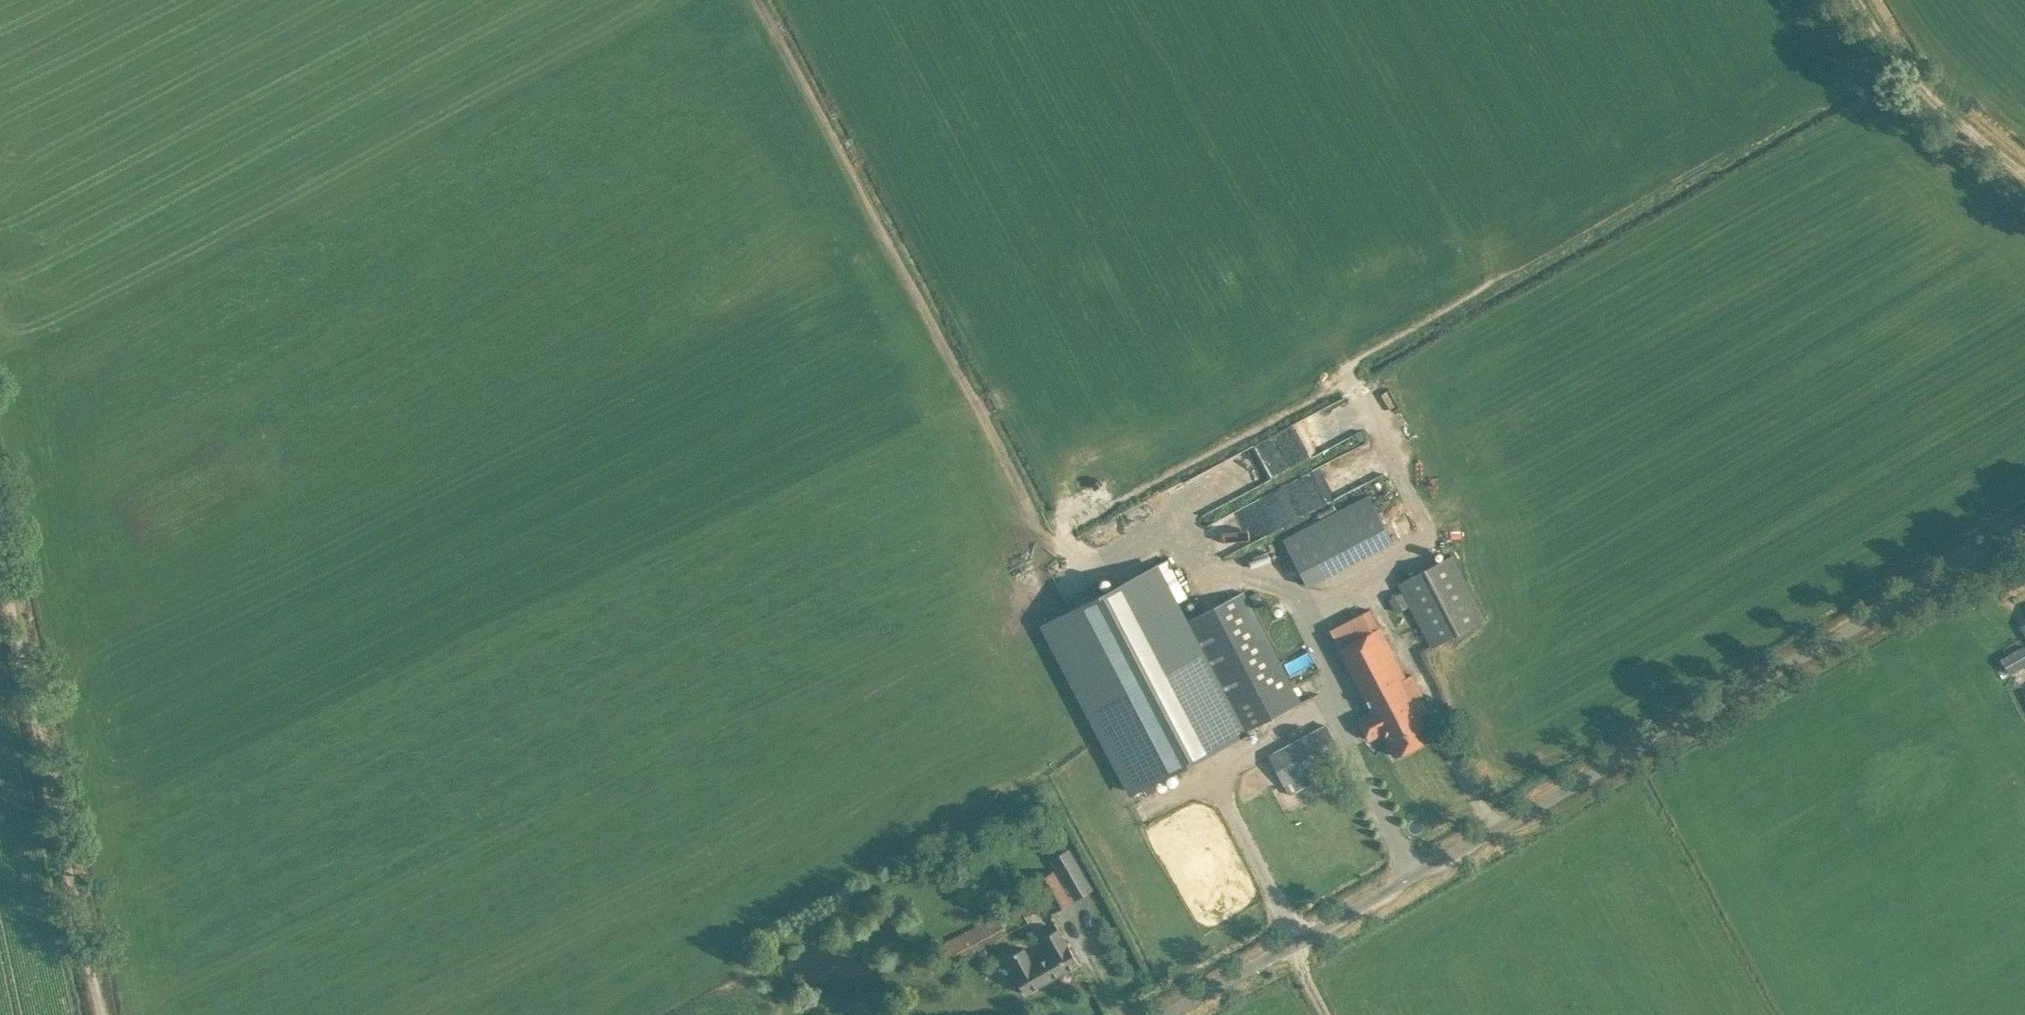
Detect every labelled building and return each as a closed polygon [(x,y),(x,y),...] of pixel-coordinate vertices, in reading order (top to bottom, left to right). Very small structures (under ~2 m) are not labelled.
[(1334,405),(1258,439),(1262,447),(1274,441),(1288,472),(1351,443),(1334,405)] [(1392,542),(1367,495),(1284,539),(1308,585),(1392,542)] [(1273,525),(1290,516),(1285,506),(1268,515),(1273,525)] [(1226,567),(1250,562),(1248,554),(1225,559),(1226,567)] [(1451,556),(1400,583),(1434,645),(1485,618),(1451,556)] [(1072,608),(1040,624),(1130,795),(1146,786),(1248,733),(1245,728),(1242,730),(1185,621),(1189,620),(1159,563),(1072,608)] [(1189,620),(1185,621),(1242,730),(1245,728),(1300,700),(1244,591),(1189,620)] [(1257,591),(1250,595),(1255,604),(1262,600),(1257,591)] [(1423,695),(1413,677),(1412,674),(1408,677),(1371,607),(1330,629),(1373,711),(1358,719),(1368,739),(1384,731),(1397,755),(1430,737),(1418,714),(1428,709),(1421,696),(1423,695)] [(2002,660),(2010,674),(2012,672),(2024,665),(2024,649),(2024,647),(2004,658),(2002,660)] [(2016,697),(2024,719),(2024,693),(2016,697)] [(1342,753),(1326,725),(1270,755),(1285,783),(1342,753)] [(1068,848),(1051,858),(1075,899),(1092,889),(1068,848)] [(1052,872),(1038,880),(1054,908),(1068,900),(1052,872)] [(1030,895),(1018,903),(1025,915),(1037,907),(1030,895)] [(978,923),(938,944),(947,961),(1007,931),(998,913),(978,923)] [(1022,947),(1005,957),(1025,993),(1079,962),(1068,943),(1058,927),(1042,936),(1051,953),(1031,964),(1022,947)]
